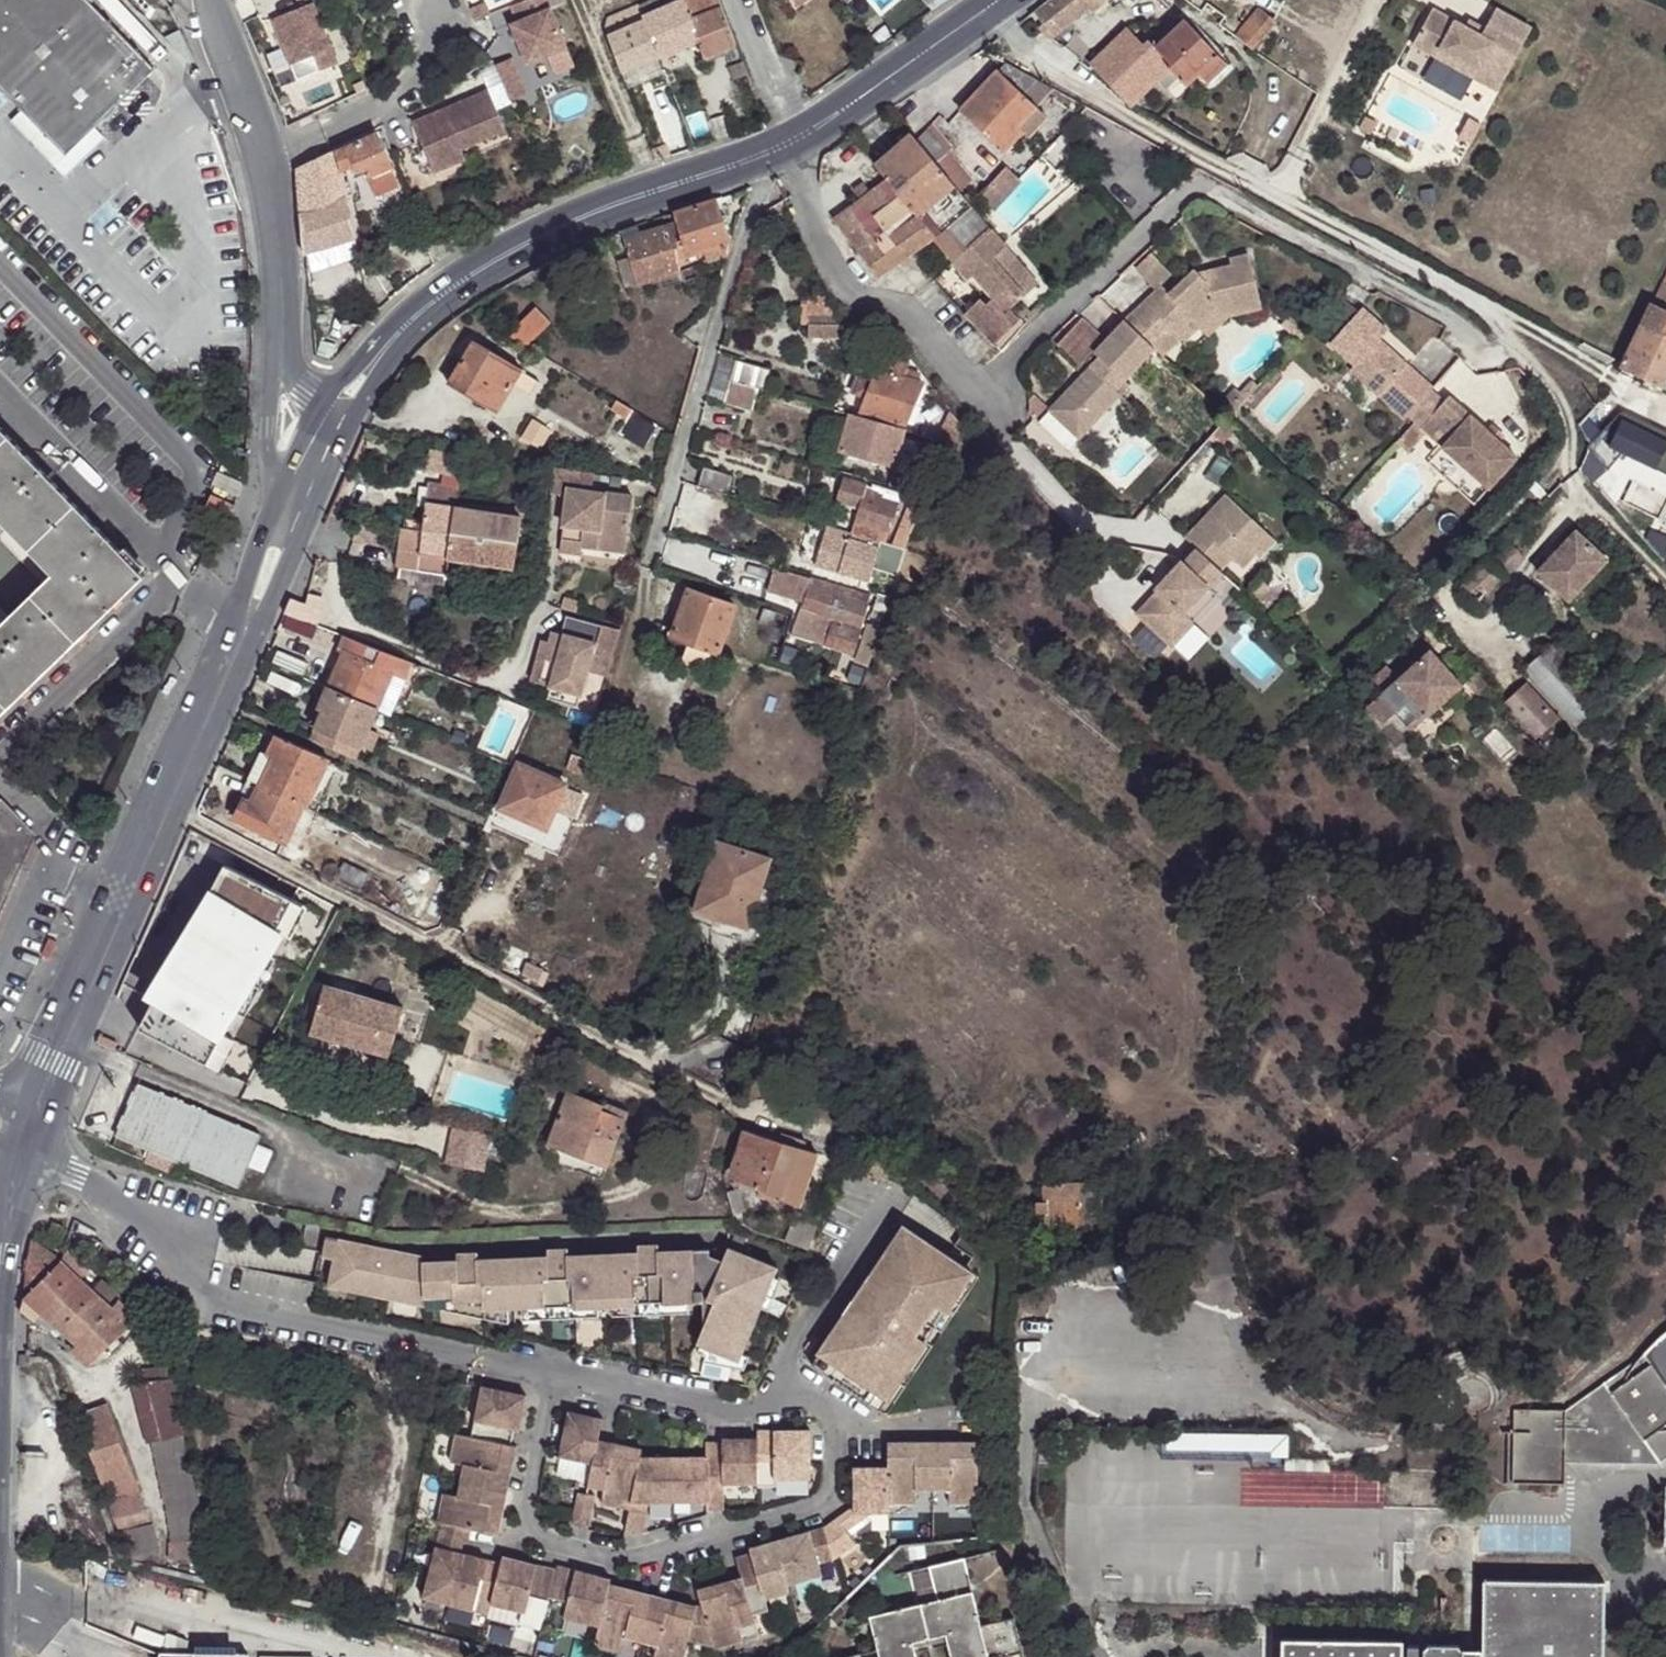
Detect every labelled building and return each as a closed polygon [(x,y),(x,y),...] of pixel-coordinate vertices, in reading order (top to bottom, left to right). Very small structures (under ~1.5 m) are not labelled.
[(89,0),(0,0),(0,84),(10,95),(21,107),(65,154),(93,128),(154,71),(93,5),(89,0)] [(508,27),(525,68),(566,52),(545,0),(531,0),(510,9),(516,24),(508,27)] [(717,0),(657,0),(639,9),(659,61),(697,45),(703,60),(734,47),(717,0)] [(799,10),(811,0),(791,0),(799,10)] [(1054,35),(1091,8),(1093,11),(1103,4),(1099,0),(1053,0),(1037,12),(1047,25),(1054,35)] [(469,12),(474,23),(491,17),(485,5),(469,12)] [(316,8),(275,24),(293,70),(303,66),(309,82),(340,70),(316,8)] [(659,61),(639,9),(611,22),(607,32),(622,77),(651,64),(654,72),(662,68),(659,61)] [(1514,93),(1551,32),(1515,11),(1503,32),(1500,37),(1483,27),(1453,9),(1432,44),(1455,58),(1459,51),(1497,74),(1493,81),(1514,93)] [(1265,10),(1240,40),(1256,53),(1280,22),(1265,10)] [(1486,22),(1483,27),(1500,37),(1503,32),(1486,22)] [(1190,23),(1162,50),(1176,67),(1173,70),(1190,86),(1202,75),(1221,57),(1190,23)] [(1054,35),(1047,25),(1041,29),(1051,37),(1054,35)] [(1096,65),(1136,106),(1173,70),(1176,67),(1162,50),(1159,48),(1156,50),(1151,45),(1145,50),(1129,33),(1096,65)] [(1459,51),(1455,58),(1493,81),(1497,74),(1459,51)] [(566,52),(525,68),(532,87),(573,70),(566,52)] [(1230,66),(1221,57),(1202,75),(1211,84),(1230,66)] [(510,61),(494,68),(508,105),(525,97),(510,61)] [(706,90),(713,113),(754,100),(742,63),(721,69),(726,84),(706,90)] [(1039,80),(1008,64),(963,112),(1008,152),(1026,132),(1032,136),(1051,116),(1040,105),(1055,89),(1039,80)] [(663,91),(670,88),(664,74),(657,78),(663,91)] [(444,118),(412,131),(433,182),(465,169),(461,159),(506,140),(489,99),(452,114),(454,120),(446,124),(444,118)] [(65,154),(21,107),(10,118),(63,175),(102,139),(93,128),(65,154)] [(452,114),(444,118),(446,124),(454,120),(452,114)] [(935,125),(920,141),(921,142),(940,164),(955,183),(967,173),(951,153),(956,150),(935,125)] [(1026,132),(1008,152),(1013,157),(1032,136),(1026,132)] [(920,141),(915,134),(875,167),(888,182),(932,238),(954,264),(993,231),(971,202),(955,184),(955,183),(940,164),(921,142),(920,141)] [(374,136),(347,151),(354,166),(358,174),(364,172),(365,177),(373,175),(374,178),(392,171),(374,136)] [(654,164),(666,159),(663,150),(650,155),(654,164)] [(300,173),(303,220),(348,199),(341,172),(345,171),(354,166),(347,151),(338,156),(337,156),(300,173)] [(1188,185),(1203,170),(1189,163),(1178,173),(1188,185)] [(354,166),(345,171),(350,182),(359,177),(358,174),(354,166)] [(1008,167),(988,188),(1003,202),(1023,180),(1008,167)] [(373,175),(365,177),(375,199),(401,189),(392,171),(374,178),(373,175)] [(879,278),(932,238),(888,182),(835,222),(879,278)] [(1003,202),(988,188),(982,195),(997,209),(1003,202)] [(348,199),(303,220),(305,260),(356,240),(348,199)] [(677,220),(677,223),(639,235),(637,227),(619,233),(630,290),(669,276),(731,256),(738,240),(734,228),(727,230),(723,220),(730,218),(724,199),(700,206),(668,216),(670,222),(677,220)] [(730,218),(723,220),(727,230),(734,228),(730,218)] [(992,259),(1006,246),(993,231),(954,264),(966,279),(972,275),(992,259)] [(356,240),(305,260),(308,279),(360,256),(356,240)] [(1041,286),(1006,246),(992,259),(1027,299),(1041,286)] [(1159,251),(1142,268),(1150,275),(1166,259),(1159,251)] [(1134,323),(1162,350),(1170,358),(1190,339),(1184,332),(1197,320),(1208,331),(1230,311),(1237,318),(1271,308),(1255,255),(1235,261),(1237,267),(1221,271),(1223,279),(1210,281),(1205,276),(1202,272),(1177,295),(1171,288),(1166,292),(1134,323)] [(1010,314),(1027,299),(992,259),(972,275),(995,300),(986,308),(981,302),(966,316),(969,321),(978,331),(987,340),(995,349),(1021,326),(1010,314)] [(1166,259),(1150,275),(1166,292),(1171,288),(1182,276),(1166,259)] [(1221,271),(1205,276),(1210,281),(1223,279),(1221,271)] [(1622,370),(1665,390),(1665,284),(1655,306),(1653,305),(1622,370)] [(826,294),(804,299),(805,325),(812,324),(812,316),(835,317),(826,294)] [(1381,343),(1385,339),(1392,330),(1367,308),(1334,344),(1360,367),(1354,372),(1409,420),(1412,417),(1436,389),(1438,387),(1392,345),(1389,349),(1381,343)] [(534,311),(509,335),(527,346),(552,323),(534,311)] [(1230,311),(1208,331),(1216,339),(1237,318),(1230,311)] [(1283,323),(1304,341),(1311,333),(1290,314),(1283,323)] [(812,316),(812,324),(811,338),(842,339),(841,325),(839,325),(835,317),(812,316)] [(1110,363),(1102,354),(1113,344),(1090,320),(1065,345),(1093,374),(1098,368),(1101,371),(1107,365),(1110,363)] [(1130,383),(1132,381),(1162,350),(1134,323),(1113,344),(1102,354),(1110,363),(1107,365),(1101,371),(1098,368),(1093,374),(1056,411),(1073,428),(1090,411),(1102,422),(1128,396),(1118,387),(1127,379),(1130,383)] [(505,355),(490,346),(477,339),(451,383),(498,411),(514,385),(523,369),(525,367),(505,355)] [(495,339),(490,346),(505,355),(509,347),(495,339)] [(1392,345),(1385,339),(1381,343),(1389,349),(1392,345)] [(881,349),(872,380),(868,395),(863,411),(909,424),(922,380),(915,378),(917,369),(903,364),(905,356),(881,349)] [(736,363),(732,383),(760,390),(766,392),(770,371),(737,361),(736,363)] [(523,369),(514,385),(535,397),(544,383),(523,369)] [(868,395),(872,380),(860,376),(856,391),(868,395)] [(1118,387),(1128,396),(1135,388),(1130,383),(1127,379),(1118,387)] [(1246,394),(1252,400),(1263,387),(1257,382),(1246,394)] [(760,390),(732,383),(727,404),(755,411),(760,390)] [(1226,405),(1239,417),(1252,400),(1246,394),(1240,389),(1226,405)] [(1436,389),(1412,417),(1423,427),(1425,429),(1450,401),(1436,389)] [(1453,398),(1450,401),(1425,429),(1446,448),(1493,489),(1521,458),(1504,444),(1491,432),(1453,398)] [(634,410),(620,401),(614,411),(629,420),(635,410),(634,410)] [(1085,440),(1102,422),(1090,411),(1073,428),(1085,440)] [(1626,411),(1604,433),(1590,447),(1611,470),(1626,453),(1630,449),(1665,467),(1665,431),(1651,423),(1646,433),(1641,426),(1639,430),(1626,411)] [(1651,423),(1626,411),(1639,430),(1641,426),(1646,433),(1651,423)] [(908,429),(852,415),(841,453),(913,473),(922,445),(905,440),(908,429)] [(640,417),(628,436),(646,448),(658,429),(640,417)] [(1409,420),(1391,439),(1402,450),(1423,427),(1412,417),(1409,420)] [(1215,442),(1226,451),(1244,431),(1234,422),(1215,442)] [(941,440),(958,445),(962,436),(963,432),(949,424),(941,440)] [(1497,425),(1491,432),(1504,444),(1510,437),(1497,425)] [(144,577),(0,428),(0,520),(54,574),(0,627),(0,717),(144,577)] [(1493,489),(1446,448),(1432,464),(1478,505),(1493,489)] [(1626,453),(1665,473),(1665,467),(1630,449),(1626,453)] [(563,469),(558,496),(574,498),(576,491),(602,494),(605,476),(563,469)] [(703,470),(697,489),(708,492),(728,497),(733,479),(703,470)] [(861,525),(857,533),(888,543),(891,530),(895,532),(907,496),(879,488),(877,490),(846,481),(840,503),(863,509),(858,524),(861,525)] [(431,505),(422,503),(420,519),(416,519),(414,529),(409,528),(402,567),(452,575),(455,560),(463,509),(459,509),(463,489),(434,485),(431,505)] [(697,489),(688,486),(683,507),(701,511),(708,492),(697,489)] [(574,498),(568,542),(589,546),(588,549),(632,556),(641,498),(608,493),(608,495),(602,494),(576,491),(574,498)] [(708,492),(701,511),(736,521),(742,501),(728,497),(708,492)] [(911,524),(901,547),(909,549),(912,550),(934,499),(922,495),(910,523),(911,524)] [(1170,582),(1165,587),(1140,613),(1174,647),(1198,623),(1196,622),(1188,614),(1212,590),(1215,591),(1229,576),(1225,573),(1238,561),(1247,570),(1259,558),(1254,552),(1271,535),(1231,497),(1190,538),(1201,550),(1187,564),(1185,562),(1168,579),(1170,582)] [(455,560),(517,570),(521,542),(522,519),(463,509),(455,560)] [(1583,527),(1539,571),(1571,604),(1610,563),(1596,549),(1601,544),(1583,527)] [(829,535),(823,558),(852,566),(849,578),(873,585),(885,545),(833,529),(830,537),(829,535)] [(793,533),(789,546),(818,554),(821,541),(793,533)] [(1281,545),(1271,535),(1254,552),(1259,558),(1264,562),(1281,545)] [(1505,577),(1524,557),(1506,540),(1487,560),(1505,577)] [(589,546),(568,542),(566,554),(587,557),(588,549),(589,546)] [(901,547),(883,599),(892,602),(909,549),(901,547)] [(852,566),(823,558),(820,569),(849,578),(852,566)] [(452,575),(451,582),(514,591),(517,570),(455,560),(452,575)] [(409,584),(447,590),(451,582),(452,575),(402,567),(399,582),(409,584)] [(819,585),(778,572),(771,597),(806,608),(805,612),(837,624),(828,651),(852,660),(877,597),(821,583),(819,585)] [(1188,614),(1196,622),(1221,597),(1215,591),(1212,590),(1188,614)] [(689,646),(701,650),(717,656),(735,609),(689,592),(671,639),(689,646)] [(887,625),(891,609),(881,604),(875,620),(887,625)] [(767,628),(771,614),(764,612),(760,626),(767,628)] [(805,612),(797,641),(828,651),(837,624),(805,612)] [(544,650),(538,675),(552,679),(550,686),(584,695),(591,672),(610,678),(623,630),(608,626),(570,615),(565,634),(557,632),(554,642),(551,652),(544,650)] [(779,633),(767,628),(763,639),(776,644),(779,633)] [(1567,636),(1529,673),(1580,725),(1604,701),(1571,666),(1584,654),(1567,636)] [(352,640),(346,654),(350,656),(343,674),(338,672),(332,689),(380,709),(394,673),(408,678),(413,664),(352,640)] [(548,640),(544,650),(551,652),(554,642),(548,640)] [(697,660),(701,650),(689,646),(685,656),(697,660)] [(778,658),(780,649),(774,647),(771,655),(778,658)] [(1385,696),(1370,710),(1384,725),(1394,716),(1399,712),(1406,706),(1420,719),(1427,712),(1431,717),(1465,685),(1433,651),(1398,684),(1392,677),(1378,689),(1385,696)] [(346,654),(338,672),(343,674),(350,656),(346,654)] [(425,667),(413,664),(408,678),(394,673),(380,709),(390,713),(392,714),(393,715),(398,701),(409,705),(425,667)] [(1490,683),(1479,671),(1469,681),(1479,692),(1490,683)] [(552,679),(538,675),(535,682),(550,686),(552,679)] [(1528,685),(1507,706),(1539,739),(1561,719),(1528,685)] [(584,695),(550,686),(548,697),(581,706),(584,695)] [(328,710),(315,740),(358,759),(363,747),(380,709),(332,689),(323,708),(328,710)] [(1394,716),(1411,735),(1424,724),(1431,717),(1427,712),(1420,719),(1406,706),(1399,712),(1394,716)] [(390,713),(380,709),(363,747),(374,752),(390,713)] [(273,733),(252,781),(264,787),(276,759),(272,758),(281,737),(273,733)] [(276,759),(264,787),(306,807),(310,808),(311,806),(331,762),(333,759),(281,737),(272,758),(276,759)] [(1550,749),(1542,740),(1535,746),(1543,754),(1550,749)] [(573,753),(568,766),(580,770),(605,778),(609,765),(588,758),(573,753)] [(514,765),(504,760),(500,768),(511,773),(514,765)] [(331,762),(311,806),(322,810),(342,767),(331,762)] [(504,807),(506,809),(530,819),(551,828),(569,786),(522,766),(518,776),(504,807)] [(252,781),(249,780),(241,798),(248,802),(255,804),(264,787),(252,781)] [(255,804),(248,802),(239,820),(288,844),(306,807),(264,787),(255,804)] [(6,901),(36,833),(2,798),(0,800),(0,914),(6,901)] [(530,819),(506,809),(501,819),(526,829),(530,819)] [(773,858),(715,840),(692,912),(749,931),(773,858)] [(155,998),(139,1029),(207,1064),(223,1034),(235,1012),(265,953),(277,931),(293,900),(225,865),(209,895),(220,901),(208,923),(197,918),(166,976),(177,982),(173,991),(183,996),(176,1009),(155,998)] [(369,876),(346,865),(338,879),(362,890),(369,876)] [(293,900),(277,931),(287,936),(303,905),(293,900)] [(265,953),(235,1012),(245,1017),(275,958),(265,953)] [(550,973),(534,964),(528,975),(544,984),(550,973)] [(327,985),(311,1032),(391,1055),(406,1009),(327,985)] [(223,1034),(207,1064),(217,1070),(233,1039),(223,1034)] [(261,1136),(139,1086),(119,1136),(152,1149),(147,1160),(181,1173),(185,1164),(240,1186),(249,1165),(264,1171),(272,1151),(257,1145),(261,1136)] [(551,1143),(610,1165),(628,1116),(605,1108),(607,1102),(571,1088),(551,1143)] [(605,1108),(628,1116),(630,1111),(607,1102),(605,1108)] [(490,1131),(449,1122),(441,1158),(482,1167),(490,1131)] [(739,1168),(744,1177),(769,1184),(764,1196),(802,1215),(819,1158),(810,1156),(783,1148),(746,1137),(738,1166),(739,1168)] [(785,1140),(783,1148),(810,1156),(812,1147),(785,1140)] [(605,1177),(610,1165),(551,1143),(546,1155),(605,1177)] [(769,1184),(744,1177),(742,1186),(743,1185),(745,1190),(764,1196),(769,1184)] [(1084,1182),(1044,1182),(1044,1201),(1035,1202),(1035,1214),(1043,1214),(1045,1226),(1085,1224),(1093,1224),(1094,1218),(1093,1201),(1085,1201),(1084,1182)] [(740,1190),(728,1193),(736,1215),(747,1212),(740,1190)] [(816,1247),(818,1239),(806,1234),(811,1221),(795,1214),(785,1244),(804,1251),(810,1250),(816,1247)] [(909,1222),(897,1239),(904,1237),(905,1238),(915,1226),(909,1222)] [(53,1224),(48,1237),(47,1239),(48,1240),(57,1243),(64,1229),(53,1224)] [(881,1389),(891,1396),(902,1380),(892,1373),(903,1356),(913,1364),(931,1338),(921,1331),(941,1303),(952,1310),(969,1285),(959,1278),(969,1263),(915,1226),(905,1238),(904,1237),(897,1239),(869,1279),(876,1283),(866,1295),(864,1294),(858,1296),(821,1349),(843,1365),(834,1376),(871,1403),(881,1389)] [(335,1255),(339,1234),(326,1232),(322,1253),(335,1255)] [(385,1243),(339,1234),(335,1255),(332,1273),(353,1276),(351,1286),(409,1297),(410,1290),(435,1290),(435,1302),(488,1312),(487,1309),(504,1308),(528,1307),(602,1306),(615,1305),(692,1304),(706,1304),(706,1330),(700,1347),(713,1352),(736,1361),(743,1364),(746,1358),(765,1309),(762,1308),(769,1289),(773,1290),(779,1272),(731,1253),(659,1254),(660,1273),(641,1273),(641,1255),(571,1256),(571,1275),(551,1276),(550,1257),(479,1258),(478,1276),(461,1277),(461,1259),(423,1258),(423,1253),(392,1253),(389,1270),(381,1267),(385,1243)] [(394,1246),(385,1243),(381,1267),(389,1270),(392,1253),(394,1246)] [(61,1260),(31,1245),(22,1319),(32,1326),(41,1316),(76,1347),(72,1352),(89,1364),(103,1350),(110,1356),(122,1344),(116,1338),(134,1317),(118,1302),(112,1307),(92,1288),(82,1280),(94,1268),(68,1252),(62,1261),(61,1260)] [(978,1270),(969,1263),(959,1278),(969,1285),(978,1270)] [(330,1283),(351,1286),(353,1276),(332,1273),(330,1283)] [(869,1279),(858,1296),(864,1294),(866,1295),(876,1283),(869,1279)] [(112,1307),(118,1302),(122,1298),(101,1280),(92,1288),(112,1307)] [(781,1294),(773,1290),(769,1289),(762,1308),(765,1309),(774,1313),(781,1294)] [(409,1297),(435,1302),(435,1290),(410,1290),(409,1297)] [(931,1338),(952,1310),(941,1303),(921,1331),(931,1338)] [(693,1318),(692,1304),(615,1305),(615,1319),(693,1318)] [(602,1319),(602,1306),(528,1307),(528,1320),(602,1319)] [(1565,1485),(1565,1473),(1565,1465),(1657,1467),(1665,1459),(1665,1319),(1665,1320),(1650,1333),(1639,1351),(1564,1411),(1512,1411),(1510,1485),(1565,1485)] [(821,1349),(813,1360),(834,1376),(843,1365),(821,1349)] [(754,1361),(746,1358),(743,1364),(736,1361),(713,1352),(712,1367),(741,1369),(751,1369),(754,1361)] [(902,1380),(913,1364),(903,1356),(892,1373),(902,1380)] [(144,1370),(144,1383),(178,1380),(177,1367),(144,1370)] [(131,1383),(137,1439),(160,1437),(184,1435),(178,1380),(144,1383),(131,1383)] [(520,1397),(480,1388),(469,1440),(504,1447),(508,1430),(515,1431),(521,1432),(525,1409),(518,1407),(520,1397)] [(871,1403),(881,1410),(891,1396),(881,1389),(871,1403)] [(527,1398),(520,1397),(518,1407),(525,1409),(527,1398)] [(110,1504),(142,1493),(111,1405),(79,1415),(110,1504)] [(599,1441),(604,1422),(568,1414),(559,1456),(593,1462),(596,1449),(598,1449),(599,1441)] [(511,1448),(515,1431),(508,1430),(504,1447),(511,1448)] [(757,1483),(758,1488),(778,1486),(778,1479),(810,1478),(810,1464),(809,1434),(800,1434),(800,1431),(757,1432),(757,1439),(757,1444),(757,1483)] [(184,1435),(160,1437),(176,1542),(201,1541),(197,1478),(189,1478),(184,1435)] [(504,1447),(469,1440),(454,1436),(448,1464),(462,1467),(458,1482),(508,1492),(515,1460),(507,1459),(508,1453),(516,1454),(517,1449),(511,1448),(504,1447)] [(725,1486),(757,1483),(757,1444),(746,1445),(745,1438),(723,1438),(724,1444),(707,1447),(707,1457),(708,1473),(723,1473),(723,1486),(725,1486)] [(933,1441),(932,1488),(951,1488),(951,1504),(977,1503),(977,1440),(972,1440),(971,1446),(964,1446),(964,1440),(933,1441)] [(631,1509),(640,1459),(642,1451),(634,1449),(631,1456),(626,1454),(627,1447),(599,1441),(598,1449),(596,1449),(593,1462),(588,1487),(606,1489),(604,1503),(631,1509)] [(917,1490),(932,1488),(933,1441),(904,1442),(904,1445),(897,1446),(897,1442),(888,1442),(888,1467),(887,1506),(891,1506),(918,1505),(917,1490)] [(631,1456),(634,1449),(627,1447),(626,1454),(631,1456)] [(1284,1454),(1283,1467),(1329,1468),(1330,1456),(1284,1454)] [(649,1502),(674,1502),(674,1457),(640,1459),(631,1509),(627,1529),(644,1533),(649,1502)] [(707,1511),(725,1511),(725,1486),(723,1486),(723,1473),(708,1473),(707,1457),(674,1457),(674,1502),(707,1502),(707,1511)] [(871,1510),(891,1511),(891,1506),(887,1506),(888,1467),(854,1468),(853,1506),(853,1510),(871,1510)] [(508,1492),(458,1482),(455,1498),(441,1495),(435,1523),(441,1524),(472,1529),(499,1535),(501,1527),(494,1525),(496,1519),(502,1521),(508,1492)] [(162,1548),(142,1493),(110,1504),(128,1553),(162,1548)] [(572,1526),(588,1531),(596,1498),(587,1495),(578,1493),(575,1511),(572,1526)] [(853,1506),(838,1516),(848,1529),(871,1510),(853,1510),(853,1506)] [(824,1527),(834,1559),(859,1541),(848,1529),(838,1516),(824,1527)] [(472,1529),(441,1524),(438,1537),(457,1542),(464,1544),(468,1544),(472,1529)] [(821,1577),(820,1564),(834,1559),(824,1527),(778,1541),(789,1586),(821,1577)] [(457,1542),(438,1537),(421,1600),(447,1607),(460,1560),(461,1555),(454,1553),(457,1542)] [(203,1563),(201,1541),(176,1542),(170,1542),(171,1564),(203,1563)] [(766,1599),(791,1592),(789,1586),(778,1541),(774,1542),(775,1546),(766,1548),(764,1544),(750,1548),(751,1554),(735,1559),(741,1577),(743,1576),(754,1614),(769,1610),(766,1599)] [(464,1544),(457,1542),(454,1553),(461,1555),(464,1544)] [(460,1560),(447,1607),(472,1613),(474,1603),(490,1607),(502,1565),(469,1557),(468,1562),(460,1560)] [(519,1627),(541,1632),(543,1627),(557,1573),(514,1561),(513,1565),(502,1563),(502,1565),(490,1607),(523,1615),(519,1627)] [(906,1608),(912,1643),(949,1635),(983,1627),(967,1561),(931,1569),(940,1600),(906,1608)] [(559,1568),(557,1573),(543,1627),(564,1633),(567,1621),(599,1629),(610,1586),(598,1582),(600,1578),(559,1568)] [(713,1648),(714,1650),(760,1635),(754,1614),(743,1576),(741,1577),(724,1583),(714,1585),(716,1590),(708,1593),(706,1589),(697,1591),(703,1607),(713,1648)] [(1482,1650),(1482,1656),(1603,1656),(1604,1583),(1483,1581),(1482,1650)] [(599,1629),(594,1646),(623,1653),(626,1639),(640,1643),(652,1595),(637,1591),(623,1588),(622,1593),(615,1591),(616,1587),(610,1586),(599,1629)] [(640,1643),(656,1646),(654,1656),(684,1656),(688,1641),(697,1606),(689,1604),(687,1609),(681,1608),(682,1602),(668,1599),(652,1595),(640,1643)] [(474,1603),(472,1613),(488,1617),(490,1607),(474,1603)] [(697,1606),(688,1641),(713,1648),(703,1607),(697,1606)] [(523,1615),(490,1607),(488,1617),(488,1618),(519,1627),(523,1615)] [(912,1643),(906,1608),(873,1617),(881,1650),(851,1656),(917,1656),(912,1643)] [(949,1635),(954,1656),(1006,1656),(1024,1652),(1017,1618),(983,1627),(949,1635)] [(189,1654),(189,1643),(169,1635),(169,1653),(189,1654)] [(1402,1641),(1282,1639),(1282,1656),(1403,1656),(1402,1641)] [(1482,1650),(1472,1650),(1464,1650),(1460,1647),(1429,1645),(1424,1650),(1424,1656),(1482,1656),(1482,1650)]
